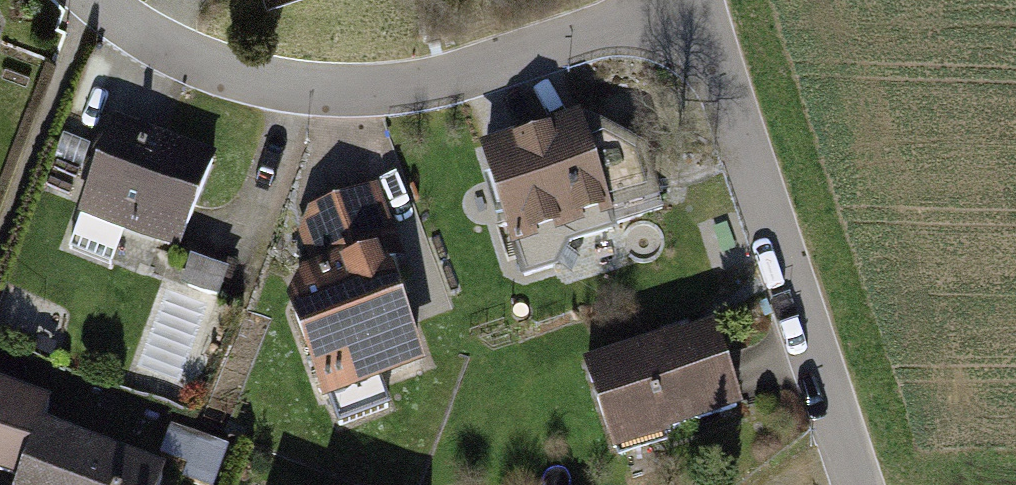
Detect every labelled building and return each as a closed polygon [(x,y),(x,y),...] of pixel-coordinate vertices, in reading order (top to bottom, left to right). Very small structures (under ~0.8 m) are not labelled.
[(271,31),(320,14),(315,0),(260,0),(271,31)] [(471,146),(502,247),(606,215),(576,114),(471,146)] [(108,124),(62,249),(112,267),(125,232),(180,252),(213,163),(108,124)] [(284,305),(320,406),(424,369),(387,265),(408,257),(382,185),(310,211),(300,236),(311,266),(303,269),(284,305)] [(578,360),(611,459),(738,418),(706,318),(578,360)] [(165,478),(42,430),(52,404),(0,384),(0,477),(20,484),(162,484),(165,478)]
